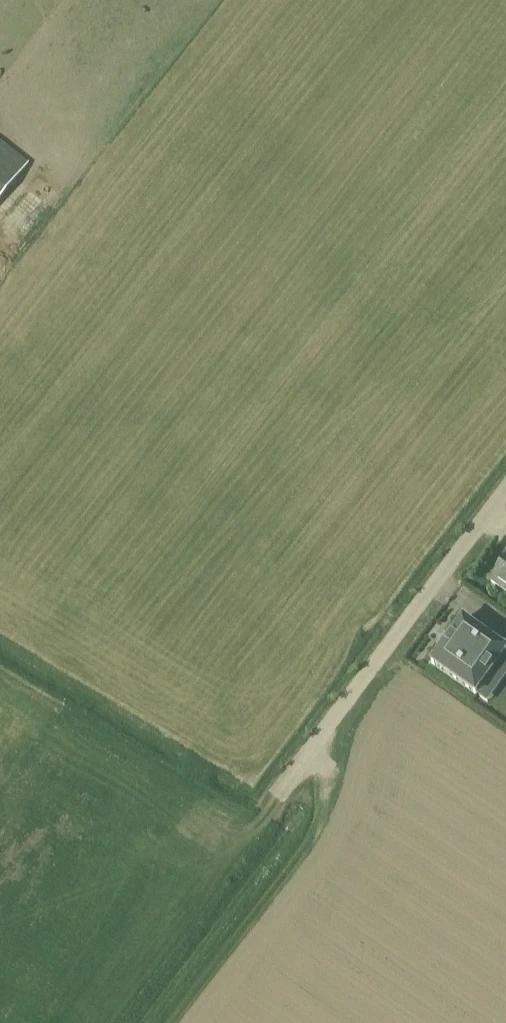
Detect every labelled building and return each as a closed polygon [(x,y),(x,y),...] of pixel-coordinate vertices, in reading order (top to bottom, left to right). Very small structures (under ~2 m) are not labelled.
[(28,164),(0,141),(0,199),(28,164)] [(491,581),(505,592),(505,560),(491,581)] [(477,696),(505,656),(505,650),(464,620),(432,664),(477,696)]
